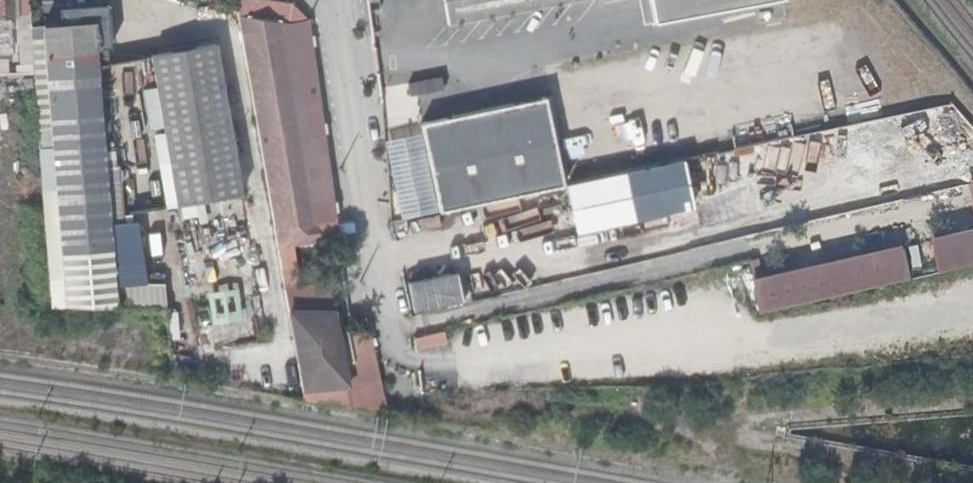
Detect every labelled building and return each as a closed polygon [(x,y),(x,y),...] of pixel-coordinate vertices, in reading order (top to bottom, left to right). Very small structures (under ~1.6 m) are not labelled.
[(12,15),(12,5),(11,0),(0,0),(0,36),(6,36),(6,41),(11,41),(10,17),(12,17),(12,15)] [(458,24),(582,0),(453,0),(458,24)] [(653,18),(666,14),(664,0),(649,0),(653,18)] [(674,18),(763,0),(669,0),(674,18)] [(33,57),(30,14),(19,15),(23,58),(33,57)] [(59,223),(61,252),(63,278),(114,274),(101,108),(93,20),(43,25),(59,223)] [(288,23),(240,20),(277,249),(325,244),(323,222),(325,222),(321,184),(311,185),(288,23)] [(11,51),(11,41),(6,41),(6,36),(0,36),(0,52),(11,51)] [(177,204),(242,194),(218,46),(154,57),(177,204)] [(440,78),(411,83),(413,97),(443,91),(440,78)] [(544,96),(419,123),(439,211),(563,184),(544,96)] [(577,231),(693,205),(683,159),(566,186),(577,231)] [(930,245),(937,274),(972,266),(972,234),(930,245)] [(901,251),(827,267),(835,297),(908,280),(901,251)] [(754,285),(762,314),(835,297),(827,267),(754,285)] [(410,282),(417,315),(442,309),(435,276),(410,282)] [(291,295),(325,295),(325,285),(291,285),(291,295)] [(259,312),(238,316),(240,322),(212,329),(216,347),(264,336),(259,312)] [(333,314),(287,313),(303,393),(345,386),(333,314)]
